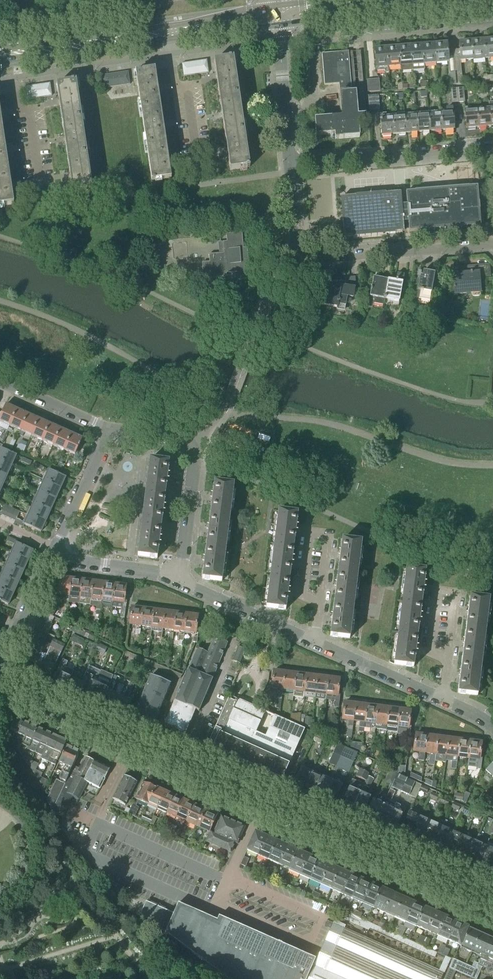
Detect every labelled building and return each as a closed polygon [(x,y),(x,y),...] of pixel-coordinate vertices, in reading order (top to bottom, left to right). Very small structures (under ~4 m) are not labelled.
[(483,41),(484,59),(492,58),(492,39),(488,40),(488,41),(487,41),(487,40),(486,40),(486,41),(484,41),(483,41)] [(460,50),(453,51),(455,73),(461,73),(460,61),(472,60),(471,41),(464,42),(464,43),(463,43),(463,42),(462,42),(462,43),(460,43),(459,43),(460,50)] [(478,41),(471,41),(472,60),(484,59),(483,41),(482,41),(480,42),(480,41),(478,41)] [(436,63),(437,63),(437,64),(442,64),(442,66),(447,66),(447,62),(448,62),(449,67),(448,67),(448,74),(449,74),(455,73),(453,51),(448,51),(447,48),(447,44),(446,44),(444,45),(444,44),(443,44),(442,44),(436,44),(436,45),(435,45),(435,48),(436,63)] [(424,64),(436,63),(435,48),(435,45),(434,45),(432,46),(432,45),(431,45),(430,45),(424,45),(424,46),(422,46),(424,64)] [(425,70),(424,64),(422,46),(420,47),(420,46),(419,46),(418,46),(412,46),(412,47),(410,47),(412,65),(413,71),(425,70)] [(400,48),(399,48),(400,66),(401,72),(413,71),(412,65),(410,47),(408,48),(408,47),(407,47),(406,47),(400,47),(400,48)] [(388,67),(400,66),(399,48),(398,48),(396,49),(396,48),(395,48),(394,48),(388,48),(388,49),(386,49),(388,67)] [(375,50),(376,68),(376,72),(384,71),(384,73),(388,73),(388,67),(386,49),(384,50),(384,49),(383,49),(382,49),(376,49),(376,50),(375,50)] [(338,60),(337,53),(322,54),(324,86),(339,84),(342,118),(314,120),(316,136),(335,135),(335,140),(360,138),(358,124),(366,123),(366,116),(358,116),(356,93),(352,93),(349,59),(338,60)] [(214,61),(219,98),(239,95),(234,58),(231,59),(231,58),(228,59),(214,61)] [(201,61),(200,61),(202,74),(209,73),(207,60),(206,60),(206,61),(201,62),(201,61)] [(190,76),(188,63),(188,64),(183,64),(182,64),(184,76),(190,76)] [(137,86),(141,109),(160,106),(155,70),(140,72),(138,72),(138,73),(135,73),(137,86)] [(122,73),(123,85),(130,85),(128,72),(127,72),(128,73),(122,74),(122,73)] [(111,87),(110,75),(109,75),(104,76),(103,76),(105,88),(111,87)] [(379,79),(373,80),(374,92),(383,91),(383,90),(381,84),(379,84),(379,79)] [(57,85),(62,121),(82,118),(78,95),(76,82),(74,82),(71,82),(57,85)] [(44,85),(45,97),(52,96),(50,84),(49,84),(44,85)] [(32,87),(31,87),(33,99),(39,98),(38,86),(37,86),(32,87)] [(33,99),(31,87),(26,88),(26,87),(25,87),(27,100),(33,99)] [(219,98),(225,134),(244,131),(239,95),(219,98)] [(368,96),(369,110),(379,109),(378,96),(368,96)] [(141,109),(146,145),(166,143),(160,106),(141,109)] [(478,128),(476,110),(471,110),(470,107),(464,108),(466,129),(468,129),(468,130),(475,130),(475,128),(478,128)] [(440,110),(440,112),(442,131),(445,130),(445,132),(453,132),(453,130),(454,130),(454,123),(453,123),(453,121),(452,108),(446,109),(446,110),(440,110)] [(489,109),(476,110),(478,128),(479,128),(479,130),(486,129),(486,127),(490,127),(489,109)] [(429,113),(430,132),(431,132),(431,131),(433,131),(433,132),(435,131),(435,133),(441,133),(441,131),(442,131),(440,112),(433,113),(433,111),(429,111),(429,113)] [(392,114),(392,116),(394,135),(395,135),(395,134),(397,134),(399,134),(399,136),(405,136),(405,134),(406,134),(404,115),(404,113),(397,113),(397,114),(392,114)] [(429,113),(416,114),(418,133),(419,133),(419,132),(421,132),(421,133),(421,132),(423,132),(423,134),(429,134),(429,132),(430,132),(429,113)] [(394,135),(392,116),(386,117),(386,114),(380,114),(381,126),(381,127),(381,129),(382,136),(383,136),(383,137),(391,137),(391,135),(394,135)] [(416,114),(404,115),(406,134),(407,134),(407,133),(409,133),(409,134),(409,133),(411,133),(411,135),(417,135),(417,133),(418,133),(416,114)] [(62,121),(67,157),(87,154),(82,118),(62,121)] [(244,131),(225,134),(230,170),(246,168),(249,168),(250,167),(244,131)] [(8,168),(3,132),(0,132),(0,169),(8,168)] [(166,143),(146,145),(151,182),(153,182),(155,182),(155,181),(171,179),(166,143)] [(87,154),(67,157),(73,194),(89,191),(89,192),(91,191),(92,191),(87,154)] [(0,169),(0,206),(14,204),(8,168),(0,169)] [(406,192),(407,205),(401,205),(400,200),(401,200),(400,199),(400,194),(400,193),(385,194),(386,195),(380,195),(379,195),(374,196),(374,195),(373,195),(373,196),(371,196),(368,196),(367,196),(362,197),(362,196),(361,196),(361,197),(356,197),(341,198),(341,199),(342,199),(342,204),(342,205),(343,210),(342,210),(342,211),(343,211),(343,216),(343,217),(344,217),(345,221),(344,221),(344,222),(345,222),(345,227),(345,228),(345,233),(345,234),(346,234),(346,237),(345,237),(352,237),(353,237),(358,236),(358,237),(359,237),(359,236),(364,236),(365,236),(370,235),(370,236),(371,236),(371,235),(377,235),(383,234),(383,235),(383,234),(389,234),(395,233),(395,234),(396,234),(395,233),(402,233),(402,232),(402,229),(401,229),(401,223),(408,223),(409,232),(423,231),(424,231),(428,230),(428,231),(429,231),(429,230),(434,230),(439,230),(440,230),(445,229),(445,230),(445,229),(450,229),(451,229),(455,228),(455,229),(456,229),(456,228),(461,228),(462,228),(461,228),(466,227),(466,228),(467,228),(467,227),(481,226),(479,207),(480,207),(479,206),(477,187),(464,188),(464,187),(463,187),(463,188),(458,188),(453,189),(453,188),(452,188),(452,189),(447,189),(442,189),(441,189),(441,190),(437,190),(437,189),(436,190),(431,190),(426,191),(426,190),(425,190),(425,191),(420,191),(406,192)] [(237,272),(237,280),(253,279),(252,263),(248,263),(247,248),(243,249),(242,233),(226,234),(227,242),(223,242),(224,254),(209,255),(209,262),(202,263),(203,279),(227,277),(226,273),(237,272)] [(451,269),(452,276),(454,276),(455,286),(453,287),(454,290),(455,290),(455,294),(471,293),(472,297),(480,296),(480,292),(478,274),(480,274),(481,277),(490,276),(489,266),(469,268),(469,269),(464,269),(463,268),(451,269)] [(416,298),(418,299),(430,301),(435,274),(423,271),(422,277),(420,276),(416,298)] [(396,282),(388,280),(384,304),(398,306),(402,287),(405,275),(397,274),(396,282)] [(320,305),(337,308),(338,303),(340,303),(345,304),(346,304),(347,297),(353,298),(354,289),(355,289),(355,287),(355,277),(345,278),(346,287),(345,287),(344,291),(340,290),(341,285),(324,281),(320,305)] [(383,305),(384,304),(388,280),(373,277),(371,289),(370,290),(371,291),(370,297),(373,297),(373,300),(374,300),(374,304),(383,305)] [(9,426),(17,410),(16,409),(16,410),(6,405),(2,413),(0,418),(0,422),(3,424),(4,422),(10,424),(9,426)] [(20,431),(27,414),(17,410),(9,426),(14,428),(15,426),(21,429),(20,431)] [(31,436),(38,419),(28,415),(27,414),(20,431),(25,433),(26,431),(32,434),(31,436)] [(37,436),(43,439),(49,424),(39,420),(38,419),(31,436),(36,438),(37,436)] [(48,441),(54,444),(60,429),(50,425),(50,424),(49,424),(43,439),(42,441),(47,443),(48,441)] [(58,446),(64,448),(71,434),(61,429),(60,429),(54,444),(53,446),(58,448),(58,446)] [(71,434),(64,448),(64,450),(68,453),(69,451),(76,454),(79,448),(80,445),(82,439),(81,439),(71,434),(72,434),(71,434)] [(9,437),(5,446),(12,449),(16,440),(9,437)] [(26,446),(21,444),(18,445),(16,451),(23,454),(26,446)] [(11,467),(16,455),(0,448),(0,462),(11,467)] [(146,485),(145,493),(165,495),(166,483),(167,482),(168,476),(167,476),(169,462),(150,460),(149,468),(148,468),(149,468),(148,473),(148,474),(147,479),(146,485)] [(6,478),(9,472),(11,473),(12,469),(10,468),(11,467),(0,462),(0,475),(6,478)] [(49,470),(44,481),(60,488),(65,478),(58,474),(56,473),(49,470)] [(41,488),(39,492),(55,499),(60,488),(44,481),(42,485),(40,484),(39,487),(41,488)] [(212,502),(210,515),(230,518),(231,510),(231,505),(232,505),(232,504),(231,504),(232,499),(233,493),(234,485),(214,483),(213,496),(212,496),(211,502),(212,502)] [(35,500),(34,503),(50,510),(55,499),(39,492),(37,496),(35,495),(33,499),(35,500)] [(142,517),(141,524),(161,527),(162,515),(163,514),(164,508),(163,508),(165,495),(145,493),(145,499),(144,499),(144,500),(145,500),(144,505),(144,506),(143,511),(142,517),(142,516),(142,517)] [(30,512),(29,514),(46,521),(50,510),(34,503),(32,508),(30,507),(28,511),(30,512)] [(0,514),(15,521),(16,519),(20,512),(4,505),(1,512),(0,514)] [(275,537),(274,544),(294,546),(295,534),(296,534),(296,527),(298,514),(278,511),(277,519),(277,520),(276,525),(276,530),(275,531),(276,531),(275,536),(275,537)] [(46,521),(29,514),(25,523),(24,525),(41,532),(46,521)] [(208,535),(206,547),(226,549),(227,542),(227,536),(228,536),(227,536),(228,531),(228,530),(229,525),(229,524),(230,518),(210,515),(209,528),(208,528),(207,534),(208,534),(208,535)] [(161,527),(141,524),(141,531),(140,531),(140,532),(141,532),(140,537),(140,538),(139,542),(139,543),(138,548),(138,549),(137,557),(157,559),(159,546),(160,539),(159,539),(161,527)] [(340,559),(338,572),(358,575),(358,568),(359,568),(359,567),(359,562),(360,561),(359,561),(360,556),(361,550),(362,542),(342,540),(340,553),(339,559),(340,559)] [(15,545),(11,554),(28,561),(33,550),(16,543),(15,545)] [(271,569),(270,576),(290,578),(291,566),(291,565),(292,565),(292,559),(292,558),(294,546),(274,544),(273,551),(272,557),(272,562),(271,563),(272,563),(271,568),(271,569)] [(226,549),(206,547),(205,558),(205,560),(204,559),(204,560),(204,566),(202,579),(222,582),(223,574),(223,573),(223,568),(224,568),(224,563),(224,562),(225,557),(225,556),(226,549)] [(11,554),(6,565),(23,572),(28,561),(11,554)] [(6,565),(1,576),(18,583),(23,572),(6,565)] [(403,594),(402,601),(421,603),(423,592),(423,591),(424,584),(426,571),(406,568),(405,576),(405,577),(404,582),(404,583),(404,587),(403,587),(403,588),(404,588),(403,593),(403,594)] [(336,592),(334,604),(354,606),(355,599),(355,594),(356,593),(355,593),(356,588),(357,582),(358,575),(338,572),(336,585),(335,591),(336,591),(336,592)] [(0,579),(0,588),(13,594),(18,583),(1,576),(0,579)] [(290,578),(270,576),(269,583),(268,588),(268,589),(268,594),(267,600),(266,608),(286,610),(287,597),(288,597),(288,591),(290,578)] [(58,595),(69,596),(71,579),(60,578),(58,595)] [(69,596),(68,603),(79,604),(80,601),(79,601),(82,581),(71,579),(69,596)] [(79,604),(90,605),(93,582),(82,581),(79,601),(80,601),(79,604)] [(96,609),(100,609),(104,583),(93,582),(90,605),(96,606),(96,609)] [(104,583),(101,606),(112,607),(112,605),(114,585),(104,583)] [(126,586),(114,585),(112,605),(112,607),(117,608),(121,608),(120,612),(120,617),(124,618),(126,603),(127,598),(128,590),(126,589),(126,586)] [(0,588),(0,602),(1,602),(8,605),(13,594),(0,588)] [(467,617),(466,629),(485,632),(486,625),(487,625),(487,624),(486,624),(487,619),(487,618),(488,613),(488,608),(489,608),(489,607),(489,599),(470,597),(468,610),(467,616),(467,617)] [(399,626),(398,633),(418,635),(419,622),(420,616),(421,603),(402,601),(401,608),(401,609),(400,614),(400,619),(399,619),(399,620),(400,620),(399,625),(399,626)] [(46,614),(52,617),(56,607),(50,604),(46,614)] [(354,606),(334,604),(332,617),(331,623),(332,623),(330,636),(350,639),(351,631),(351,625),(352,625),(351,625),(352,620),(352,619),(353,614),(354,606)] [(129,625),(141,626),(143,609),(132,608),(129,625)] [(141,626),(152,627),(154,611),(143,609),(141,626)] [(162,633),(163,629),(165,612),(154,611),(152,627),(151,631),(161,632),(162,632),(162,633)] [(163,629),(173,630),(175,613),(165,612),(163,629)] [(173,630),(185,631),(187,615),(175,613),(173,630)] [(187,615),(185,631),(196,633),(196,627),(199,627),(200,620),(197,619),(198,616),(187,615)] [(41,619),(39,625),(50,630),(52,624),(41,619)] [(39,625),(36,630),(47,635),(50,630),(39,625)] [(463,649),(462,661),(481,664),(482,656),(483,656),(482,656),(483,651),(483,650),(484,645),(484,639),(485,639),(485,632),(466,629),(464,641),(464,642),(463,648),(463,649)] [(36,630),(34,636),(45,641),(47,635),(36,630)] [(78,630),(76,633),(93,641),(95,637),(78,630)] [(418,635),(398,633),(397,640),(396,646),(396,651),(395,651),(396,651),(395,657),(394,665),(413,667),(415,654),(416,654),(416,648),(418,635)] [(31,642),(39,645),(42,646),(45,641),(34,636),(31,642)] [(71,640),(71,641),(76,643),(82,646),(84,642),(78,639),(73,636),(71,640)] [(186,675),(185,677),(165,724),(174,728),(173,728),(174,728),(176,729),(177,729),(186,733),(188,728),(195,710),(199,712),(227,643),(214,637),(207,653),(200,650),(200,649),(200,648),(200,647),(199,647),(199,646),(198,646),(197,646),(196,646),(196,647),(195,648),(195,649),(196,649),(196,650),(189,667),(187,666),(184,674),(186,675)] [(51,646),(46,655),(57,661),(65,644),(54,639),(51,646)] [(232,661),(241,665),(249,646),(239,642),(232,661)] [(104,654),(107,648),(104,646),(99,644),(96,650),(104,654)] [(23,668),(31,672),(40,653),(41,650),(43,647),(42,646),(39,645),(34,657),(30,655),(23,668)] [(31,672),(39,675),(45,662),(43,661),(46,655),(40,653),(31,672)] [(45,662),(39,675),(48,679),(57,661),(46,655),(43,661),(45,662)] [(56,675),(54,678),(55,678),(55,679),(57,679),(59,680),(57,683),(66,688),(70,679),(74,671),(70,669),(65,667),(67,663),(67,662),(63,660),(62,660),(62,661),(61,663),(56,675)] [(481,664),(462,661),(460,672),(460,674),(459,680),(460,680),(458,693),(477,696),(478,688),(479,688),(478,688),(479,682),(480,677),(480,676),(480,671),(481,671),(481,664)] [(70,679),(66,688),(75,692),(79,683),(81,683),(85,676),(74,671),(70,679)] [(274,671),(272,681),(271,688),(278,689),(277,694),(278,694),(282,693),(282,689),(284,672),(274,671)] [(101,681),(93,700),(102,703),(108,690),(108,689),(111,681),(112,678),(100,672),(97,679),(101,681)] [(282,689),(293,691),(295,674),(284,672),(282,689)] [(75,692),(85,696),(93,677),(86,674),(85,676),(81,683),(79,683),(75,692)] [(293,691),(304,692),(306,675),(295,674),(293,691)] [(314,699),(315,697),(315,693),(317,677),(306,675),(304,692),(304,696),(304,697),(314,699)] [(150,676),(145,690),(165,699),(171,685),(150,676)] [(85,696),(93,700),(101,681),(97,679),(93,677),(85,696)] [(317,677),(315,693),(315,697),(315,699),(325,700),(326,695),(328,678),(317,677)] [(329,678),(328,678),(326,695),(325,700),(335,701),(334,706),(334,708),(338,708),(339,700),(341,691),(342,683),(339,682),(340,679),(329,678)] [(102,703),(109,707),(115,693),(112,691),(116,683),(115,683),(111,681),(108,689),(108,690),(102,703)] [(130,682),(127,688),(126,690),(131,692),(134,684),(135,684),(134,684),(130,682)] [(109,707),(118,710),(124,697),(120,695),(124,687),(123,686),(119,685),(115,693),(109,707)] [(124,697),(118,710),(126,714),(132,700),(128,699),(131,692),(126,690),(124,697)] [(145,690),(139,704),(159,712),(165,699),(145,690)] [(209,745),(213,747),(236,698),(230,695),(208,745),(208,746),(209,745)] [(212,749),(222,754),(246,703),(246,702),(245,702),(236,698),(213,747),(212,749)] [(222,754),(232,758),(256,707),(255,707),(246,703),(222,754)] [(342,720),(353,721),(355,704),(344,703),(342,720)] [(159,712),(139,704),(133,718),(153,726),(159,712)] [(363,732),(364,728),(364,726),(363,726),(366,705),(355,704),(353,721),(360,722),(359,728),(359,732),(363,732)] [(374,734),(375,729),(375,727),(377,707),(366,705),(363,726),(364,726),(364,728),(370,729),(370,733),(374,734)] [(232,758),(242,763),(243,761),(256,733),(266,712),(265,712),(266,711),(265,711),(256,707),(232,758)] [(375,727),(375,729),(386,730),(386,725),(388,708),(377,707),(375,727)] [(386,725),(396,727),(399,710),(388,708),(386,725)] [(399,710),(396,727),(396,730),(397,730),(397,734),(410,736),(412,716),(412,717),(410,717),(411,711),(399,710)] [(252,767),(262,771),(285,721),(285,720),(276,716),(266,737),(252,766),(252,767)] [(14,732),(17,734),(23,721),(16,718),(15,720),(9,717),(2,733),(1,743),(12,745),(14,741),(11,739),(14,732)] [(18,751),(21,744),(30,724),(23,721),(17,734),(21,736),(17,743),(19,743),(17,748),(18,751)] [(262,771),(272,776),(295,725),(295,724),(294,725),(285,721),(262,771)] [(28,739),(32,741),(37,728),(30,724),(21,744),(25,746),(28,739)] [(295,725),(272,776),(282,780),(305,729),(295,725)] [(27,749),(35,753),(44,731),(37,728),(32,741),(27,749)] [(35,753),(42,756),(52,734),(44,731),(35,753)] [(242,763),(252,767),(252,766),(266,737),(256,733),(243,761),(242,763)] [(41,759),(48,762),(59,737),(52,734),(42,756),(41,759)] [(316,735),(313,741),(320,744),(323,738),(316,735)] [(424,761),(425,753),(427,736),(415,735),(413,752),(419,752),(418,761),(424,761)] [(434,766),(435,761),(437,737),(427,736),(425,753),(430,754),(428,765),(434,766)] [(59,737),(48,762),(55,765),(67,741),(59,737)] [(445,763),(445,761),(448,739),(437,737),(435,761),(445,763)] [(456,770),(457,757),(459,740),(448,739),(445,761),(452,761),(450,769),(456,770)] [(457,757),(468,758),(470,741),(459,740),(457,757)] [(468,758),(468,762),(467,767),(476,768),(476,769),(480,770),(483,749),(481,749),(482,743),(470,741),(468,758)] [(328,763),(335,766),(336,766),(345,747),(337,744),(328,763)] [(62,792),(67,780),(79,753),(66,747),(58,764),(65,767),(62,773),(59,779),(58,781),(57,781),(48,799),(46,800),(51,810),(53,809),(57,801),(61,792),(62,792)] [(336,766),(338,767),(349,772),(358,753),(345,747),(336,766)] [(23,759),(29,766),(31,761),(32,760),(24,756),(23,759)] [(73,783),(67,780),(62,792),(75,798),(89,771),(93,762),(85,758),(73,783)] [(29,766),(34,773),(35,770),(38,764),(31,761),(29,766)] [(94,761),(93,762),(89,771),(105,779),(110,769),(94,761)] [(399,772),(397,775),(404,778),(406,766),(400,765),(399,772)] [(300,786),(304,788),(311,772),(301,768),(294,783),(296,784),(296,785),(298,786),(300,786)] [(311,791),(316,793),(323,778),(316,775),(318,770),(313,768),(311,772),(304,788),(308,790),(309,791),(311,792),(311,791)] [(397,775),(399,772),(391,769),(388,775),(390,776),(387,783),(392,785),(397,775)] [(39,781),(41,777),(42,774),(35,770),(34,773),(39,781)] [(356,777),(365,781),(368,777),(369,774),(360,770),(356,777)] [(105,779),(89,771),(75,798),(78,800),(87,783),(100,789),(105,779)] [(410,777),(421,782),(421,778),(411,773),(410,777)] [(385,825),(386,826),(395,804),(390,802),(395,792),(393,791),(394,788),(401,792),(407,779),(404,778),(397,775),(392,785),(387,797),(376,820),(377,821),(381,823),(386,825),(385,825)] [(124,776),(118,787),(131,794),(137,782),(124,776)] [(41,777),(39,781),(44,789),(48,781),(41,777)] [(363,786),(352,809),(354,810),(354,811),(356,812),(358,812),(363,814),(370,798),(364,795),(367,789),(368,790),(373,779),(368,777),(365,781),(363,786)] [(320,795),(325,797),(332,782),(323,778),(316,793),(316,794),(319,795),(320,795)] [(407,779),(401,792),(416,798),(419,791),(426,794),(428,789),(421,786),(421,785),(415,783),(407,779)] [(341,805),(352,809),(363,786),(352,781),(341,805)] [(140,802),(147,805),(155,788),(154,788),(154,786),(151,785),(150,786),(143,782),(135,799),(140,802)] [(332,782),(325,797),(329,799),(330,800),(332,801),(333,801),(335,802),(342,786),(332,782)] [(131,794),(118,787),(112,800),(124,806),(131,794)] [(147,805),(156,809),(164,792),(161,791),(160,789),(157,788),(156,789),(155,788),(147,805)] [(53,813),(53,814),(63,818),(72,798),(61,792),(57,801),(53,809),(51,810),(50,810),(53,813)] [(156,809),(166,813),(174,796),(173,796),(173,795),(170,794),(169,794),(164,792),(156,809)] [(438,796),(431,793),(429,798),(436,801),(438,796)] [(375,820),(376,820),(387,797),(382,794),(380,799),(374,797),(366,815),(370,817),(370,818),(374,821),(375,820)] [(166,813),(176,818),(183,801),(180,799),(179,798),(176,797),(175,797),(174,796),(166,813)] [(450,801),(442,798),(440,803),(447,806),(450,801)] [(176,818),(185,822),(192,805),(192,803),(189,802),(188,803),(183,801),(176,818)] [(395,804),(386,826),(391,828),(392,828),(396,829),(405,809),(398,806),(399,803),(397,802),(395,804)] [(460,806),(453,803),(451,808),(458,811),(460,806)] [(128,814),(135,817),(139,808),(132,805),(128,814)] [(185,822),(199,828),(203,820),(199,818),(203,810),(202,809),(202,808),(199,807),(197,807),(192,805),(185,822)] [(471,810),(464,807),(462,812),(469,816),(471,810)] [(411,809),(409,813),(402,828),(413,833),(420,818),(422,814),(411,809)] [(202,847),(203,846),(210,832),(217,816),(213,814),(213,813),(208,811),(208,812),(203,810),(199,818),(203,820),(199,828),(205,831),(204,833),(203,833),(199,841),(200,841),(198,845),(202,847)] [(482,815),(475,812),(473,817),(480,820),(482,815)] [(206,842),(218,847),(230,821),(221,817),(214,834),(210,832),(203,846),(204,846),(206,842)] [(413,833),(424,838),(431,823),(420,818),(413,833)] [(230,821),(218,847),(231,853),(235,843),(237,844),(244,827),(230,821)] [(424,838),(435,843),(442,828),(431,823),(424,838)] [(435,843),(447,848),(453,833),(442,828),(435,843)] [(253,853),(257,855),(260,848),(265,836),(255,832),(248,848),(254,851),(253,853)] [(447,848),(457,853),(464,837),(453,833),(447,848)] [(263,855),(269,858),(273,848),(276,841),(265,836),(260,848),(257,855),(262,857),(263,855)] [(457,853),(468,858),(475,842),(464,837),(457,853)] [(269,860),(278,865),(286,848),(287,846),(276,841),(273,848),(269,858),(270,858),(269,860)] [(468,858),(478,862),(485,847),(475,842),(468,858)] [(290,868),(297,852),(298,851),(292,848),(287,846),(286,848),(278,865),(289,869),(290,868)] [(478,862),(492,868),(492,866),(492,850),(485,847),(478,862)] [(297,852),(290,868),(296,871),(295,873),(299,875),(300,873),(308,856),(297,852)] [(300,873),(310,877),(318,861),(308,856),(300,873)] [(248,859),(244,857),(240,865),(245,867),(248,859)] [(310,877),(321,882),(329,866),(318,861),(310,877)] [(321,882),(332,887),(339,870),(329,866),(321,882)] [(341,894),(342,892),(349,875),(339,870),(332,887),(338,890),(337,892),(341,894)] [(342,892),(353,896),(360,880),(349,875),(342,892)] [(352,899),(363,903),(371,885),(360,880),(353,896),(352,899)] [(373,908),(374,906),(381,889),(371,885),(363,903),(373,908)] [(374,906),(381,909),(380,911),(384,913),(385,911),(392,894),(381,889),(374,906)] [(385,911),(395,915),(403,899),(392,894),(385,911)] [(394,918),(405,923),(413,903),(403,899),(395,915),(394,918)] [(333,924),(316,960),(315,959),(292,949),(219,917),(217,921),(215,921),(213,921),(212,921),(210,920),(209,919),(207,919),(206,918),(205,917),(204,916),(203,915),(178,904),(167,928),(160,925),(167,910),(146,902),(140,915),(165,933),(233,978),(441,978),(444,973),(333,924)] [(416,925),(417,924),(423,908),(413,903),(405,923),(415,927),(416,925)] [(422,929),(426,931),(435,912),(424,907),(423,908),(417,924),(423,927),(422,929)] [(432,930),(438,933),(446,917),(435,912),(426,931),(431,933),(432,930)] [(443,938),(448,941),(457,922),(446,917),(438,933),(444,936),(443,938)] [(454,940),(460,943),(468,927),(457,922),(448,941),(453,942),(454,940)] [(471,952),(472,950),(479,934),(474,931),(475,930),(471,928),(470,929),(469,929),(461,946),(468,949),(467,951),(471,952)] [(472,950),(482,955),(489,938),(479,934),(472,950)] [(488,974),(492,972),(492,940),(489,938),(482,955),(481,957),(478,963),(479,964),(482,965),(481,967),(481,968),(484,967),(485,967),(488,974)] [(472,968),(453,959),(444,978),(452,978),(456,971),(461,974),(462,973),(475,978),(476,978),(479,971),(472,968)] [(474,962),(472,968),(479,971),(481,967),(482,965),(479,964),(478,964),(474,962)]
